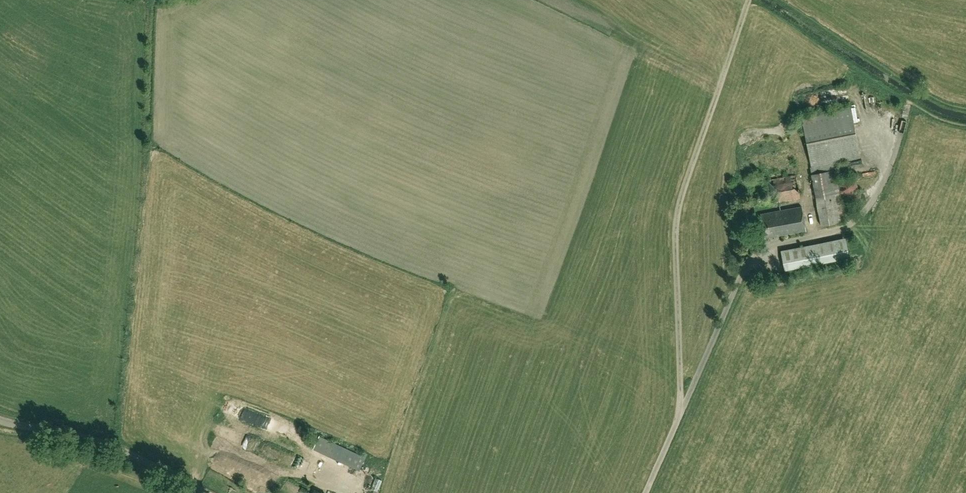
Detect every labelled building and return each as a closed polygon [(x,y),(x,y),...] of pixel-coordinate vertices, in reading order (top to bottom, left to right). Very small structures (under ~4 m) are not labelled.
[(850,107),(801,117),(811,166),(810,167),(821,226),(845,222),(845,220),(843,210),(840,193),(850,197),(858,190),(856,179),(846,176),(838,183),(834,162),(860,157),(850,107)] [(800,199),(796,175),(769,180),(773,203),(800,199)] [(801,207),(760,214),(765,238),(806,231),(801,207)] [(845,238),(781,250),(785,270),(849,257),(845,238)] [(237,407),(237,415),(259,417),(259,409),(237,407)] [(260,419),(280,427),(283,419),(263,411),(260,419)] [(359,470),(365,458),(320,436),(314,449),(359,470)] [(252,463),(248,471),(269,480),(272,471),(252,463)]
